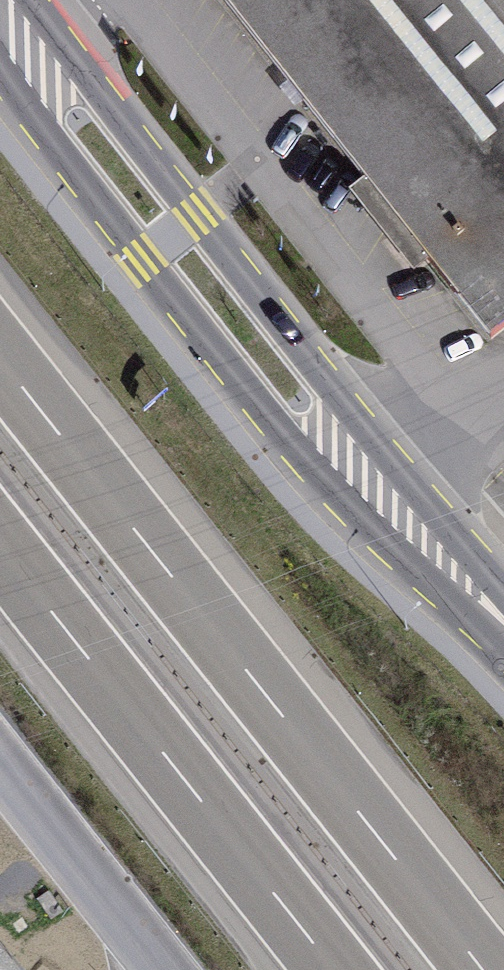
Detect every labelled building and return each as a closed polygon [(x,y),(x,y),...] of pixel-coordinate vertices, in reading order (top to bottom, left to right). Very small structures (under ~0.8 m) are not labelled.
[(501,350),(503,347),(503,0),(226,0),(501,350)]
